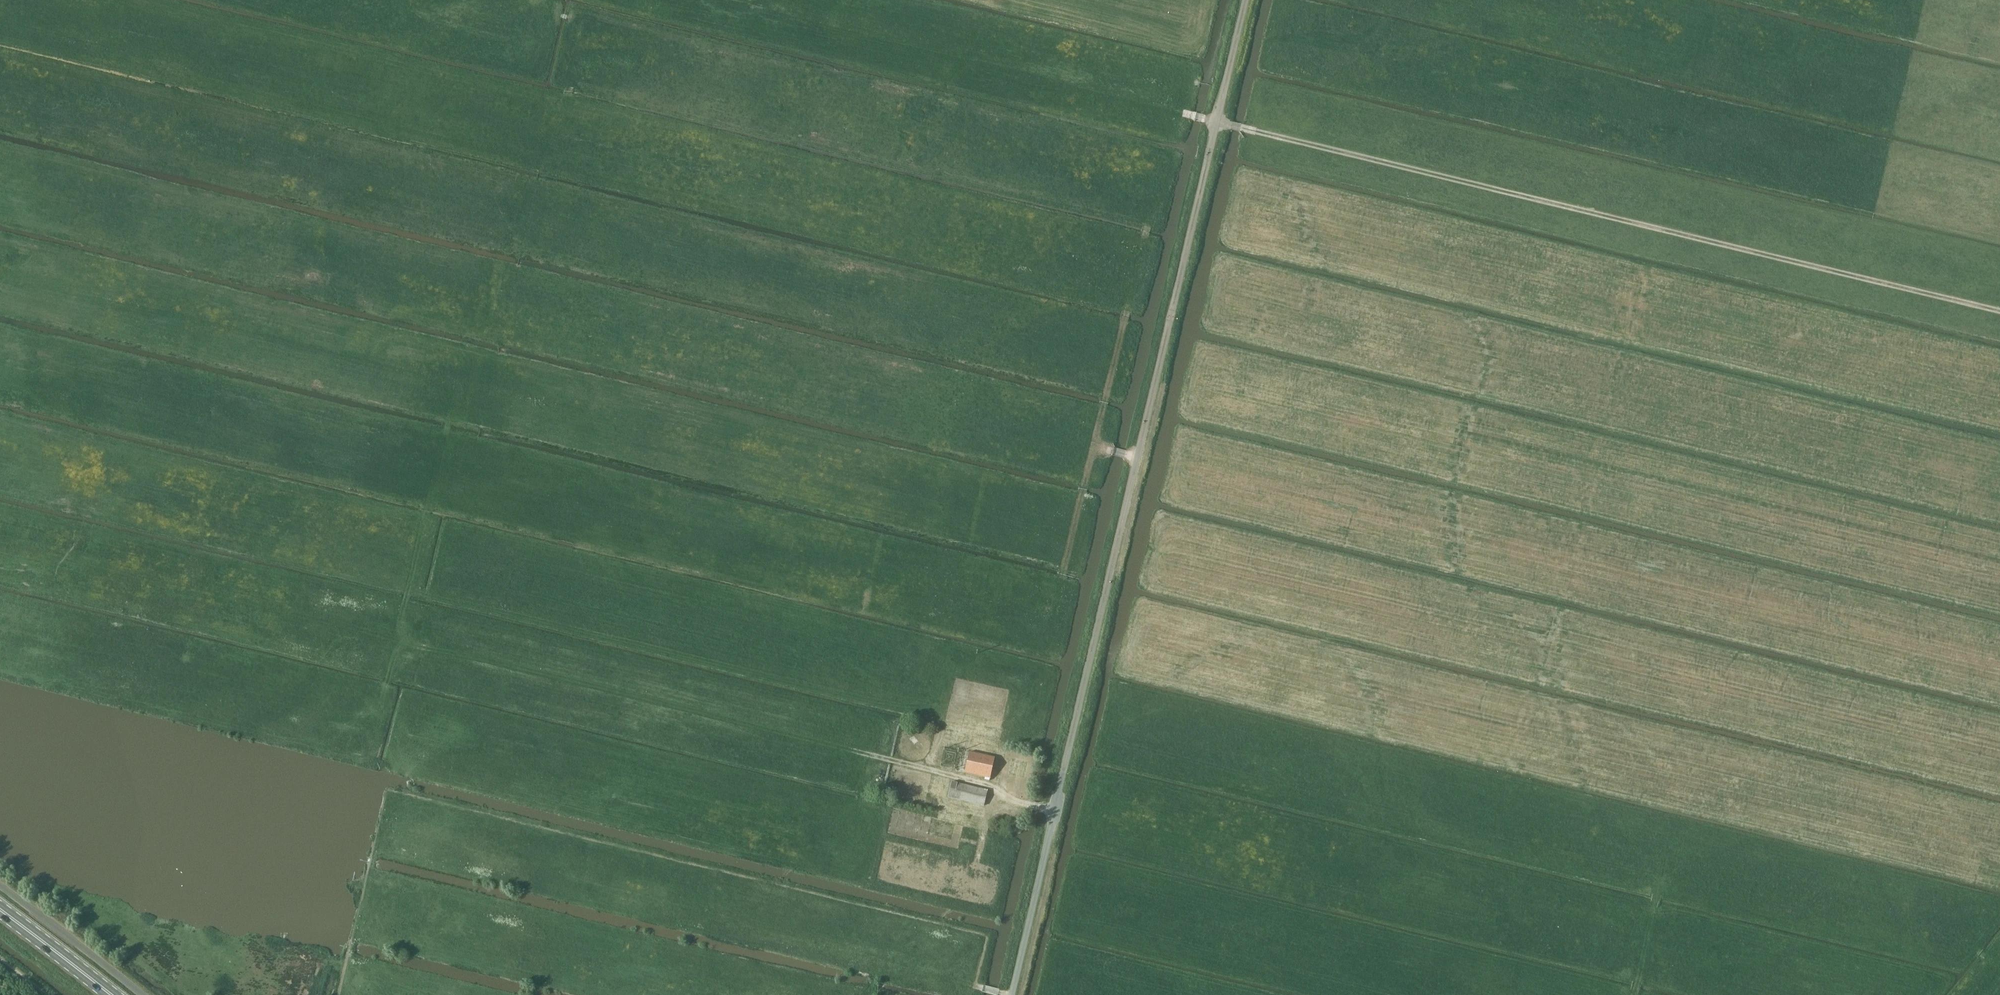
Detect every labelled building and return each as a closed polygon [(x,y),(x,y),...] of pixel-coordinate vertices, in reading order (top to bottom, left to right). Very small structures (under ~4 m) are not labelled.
[(969,750),(943,746),(940,763),(965,770),(968,753),(969,750)] [(994,758),(968,753),(965,770),(964,772),(983,777),(983,780),(989,782),(990,778),(994,758)] [(927,797),(944,801),(949,779),(931,775),(927,797)] [(987,791),(950,782),(947,797),(951,798),(969,802),(984,805),(987,791)] [(947,820),(964,824),(969,802),(951,798),(947,820)]
